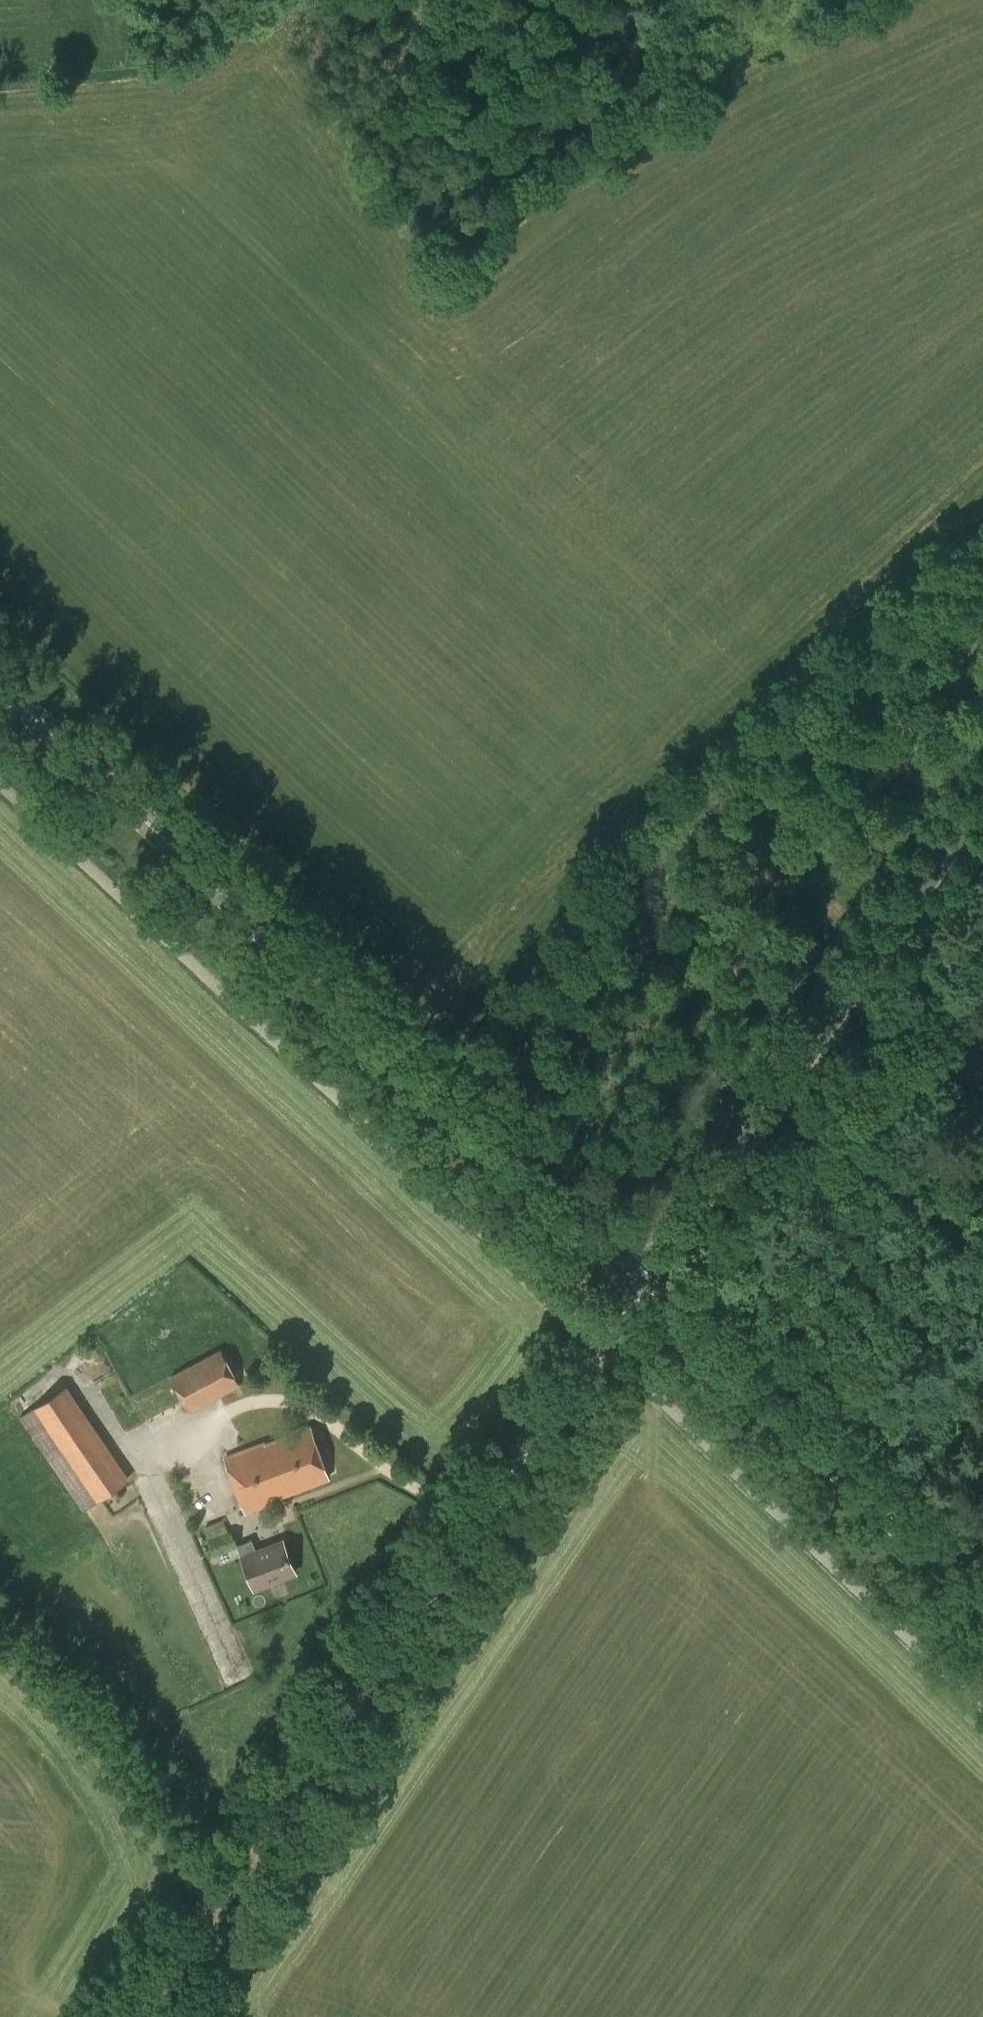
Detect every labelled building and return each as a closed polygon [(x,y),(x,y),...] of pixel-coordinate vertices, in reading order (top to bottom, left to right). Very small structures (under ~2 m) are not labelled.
[(241,1385),(221,1350),(172,1376),(190,1412),(241,1385)] [(266,1442),(265,1441),(223,1456),(245,1514),(274,1503),(273,1501),(330,1479),(311,1426),(266,1442)] [(75,1458),(102,1497),(125,1482),(98,1442),(75,1458)] [(204,1526),(215,1556),(238,1547),(254,1589),(296,1573),(283,1540),(256,1551),(252,1540),(237,1546),(231,1530),(228,1531),(224,1519),(204,1526)]
